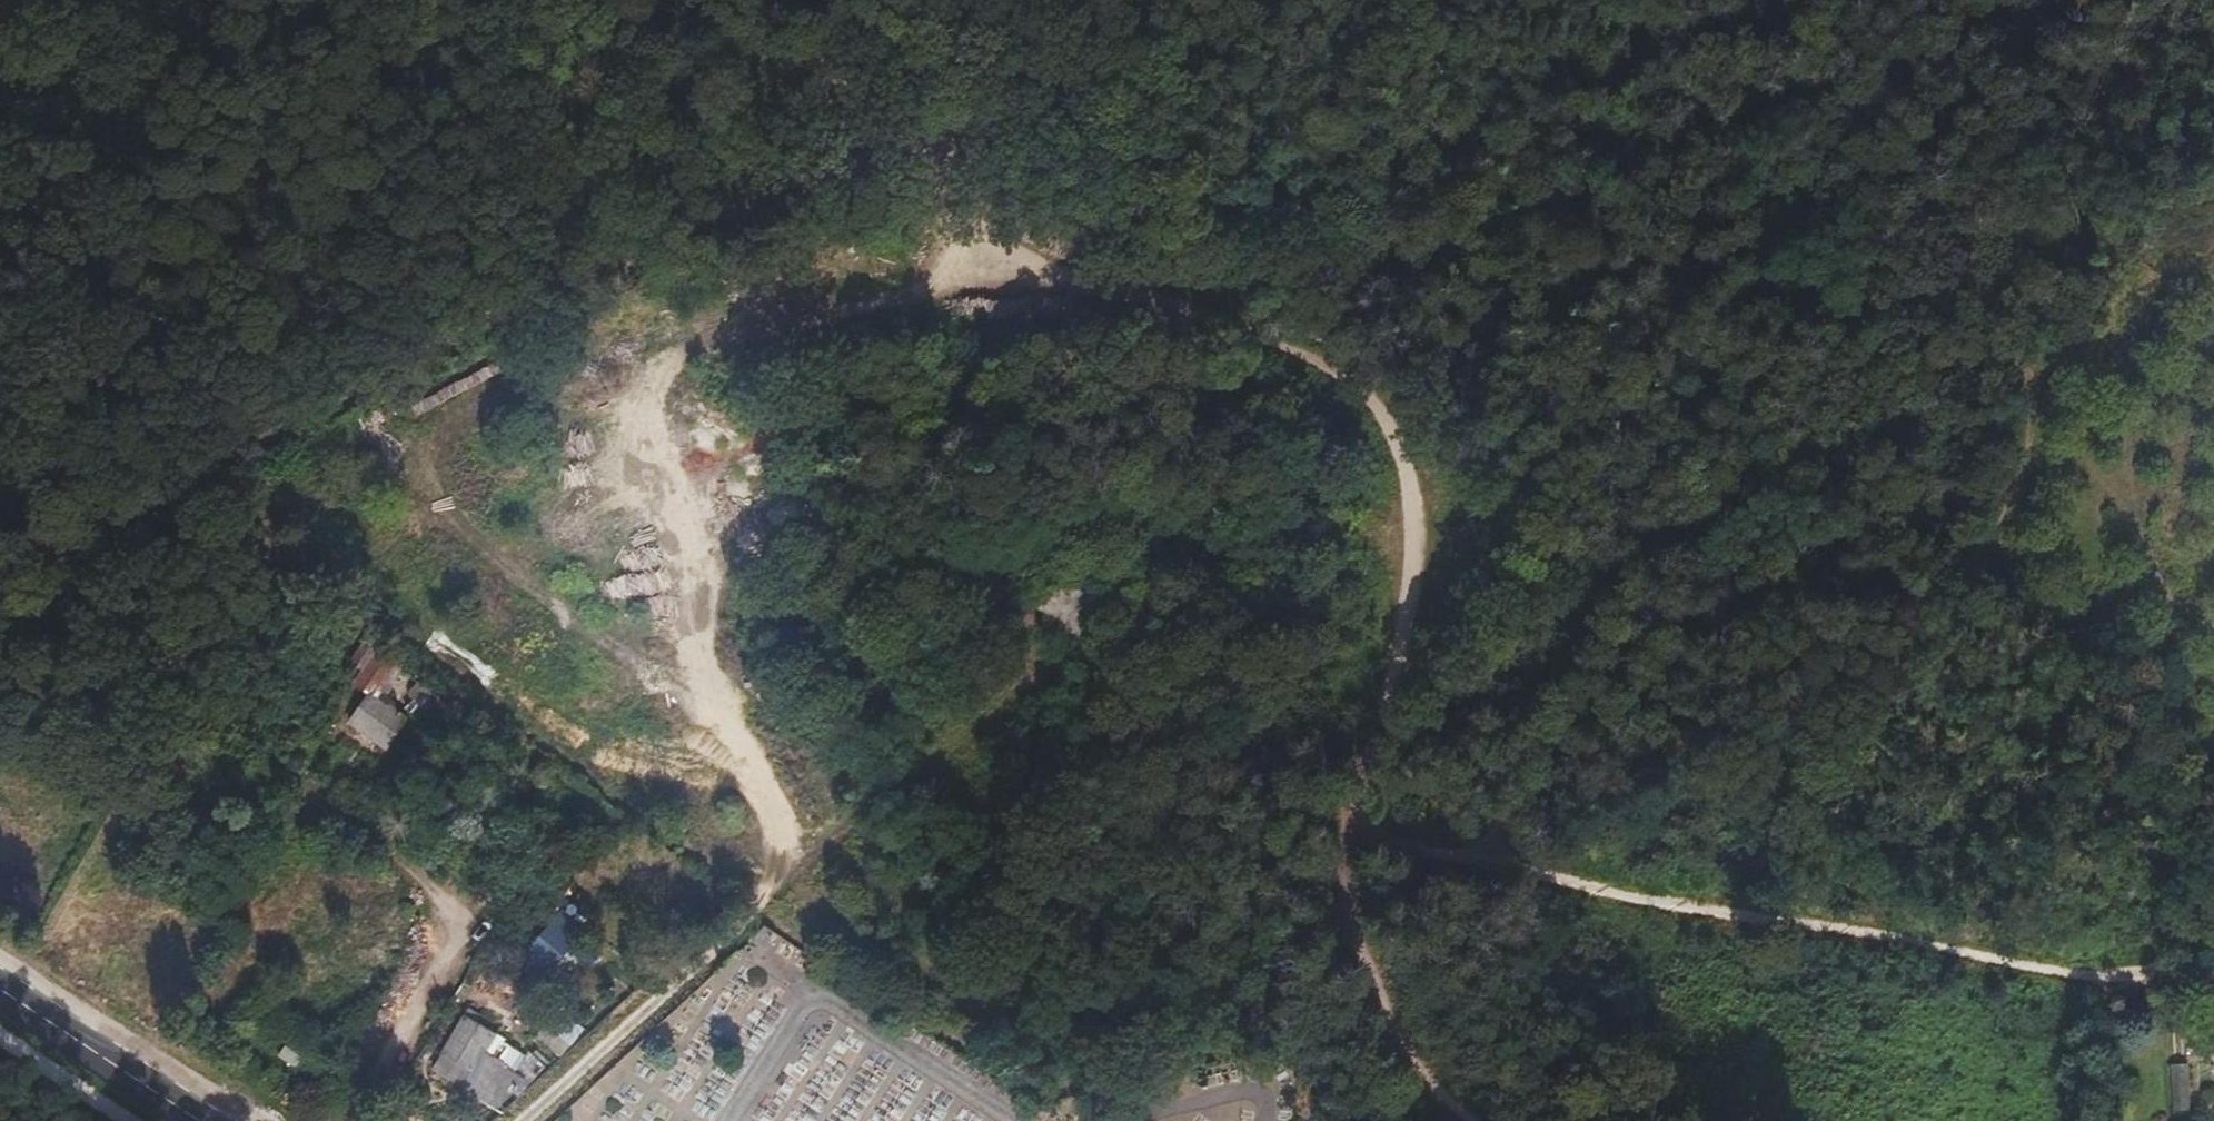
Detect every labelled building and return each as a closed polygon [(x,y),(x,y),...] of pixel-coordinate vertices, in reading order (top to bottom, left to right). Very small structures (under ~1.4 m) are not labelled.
[(490,365),(485,348),(469,354),(475,370),(490,365)] [(466,365),(461,357),(450,363),(455,370),(466,365)] [(348,664),(364,644),(349,631),(334,651),(348,664)] [(355,683),(377,654),(364,644),(348,664),(342,674),(355,683)] [(383,693),(394,669),(377,654),(355,683),(370,694),(352,720),(389,748),(409,720),(393,708),(394,702),(383,693)] [(414,714),(429,695),(415,684),(409,695),(413,700),(407,708),(414,714)] [(595,956),(552,920),(527,950),(552,968),(558,962),(578,977),(595,956)] [(512,1071),(541,1023),(550,1008),(530,995),(506,1037),(501,1041),(474,1025),(464,1021),(444,1055),(476,1074),(512,1095),(526,1081),(512,1071)] [(482,1010),(456,995),(447,1011),(464,1021),(474,1025),(482,1010)] [(589,1030),(552,1006),(550,1008),(541,1023),(574,1044),(589,1030)] [(297,1057),(281,1042),(272,1051),(289,1065),(297,1057)] [(467,1091),(476,1074),(444,1055),(435,1072),(467,1091)] [(2170,1098),(2187,1099),(2189,1062),(2171,1061),(2170,1098)]
